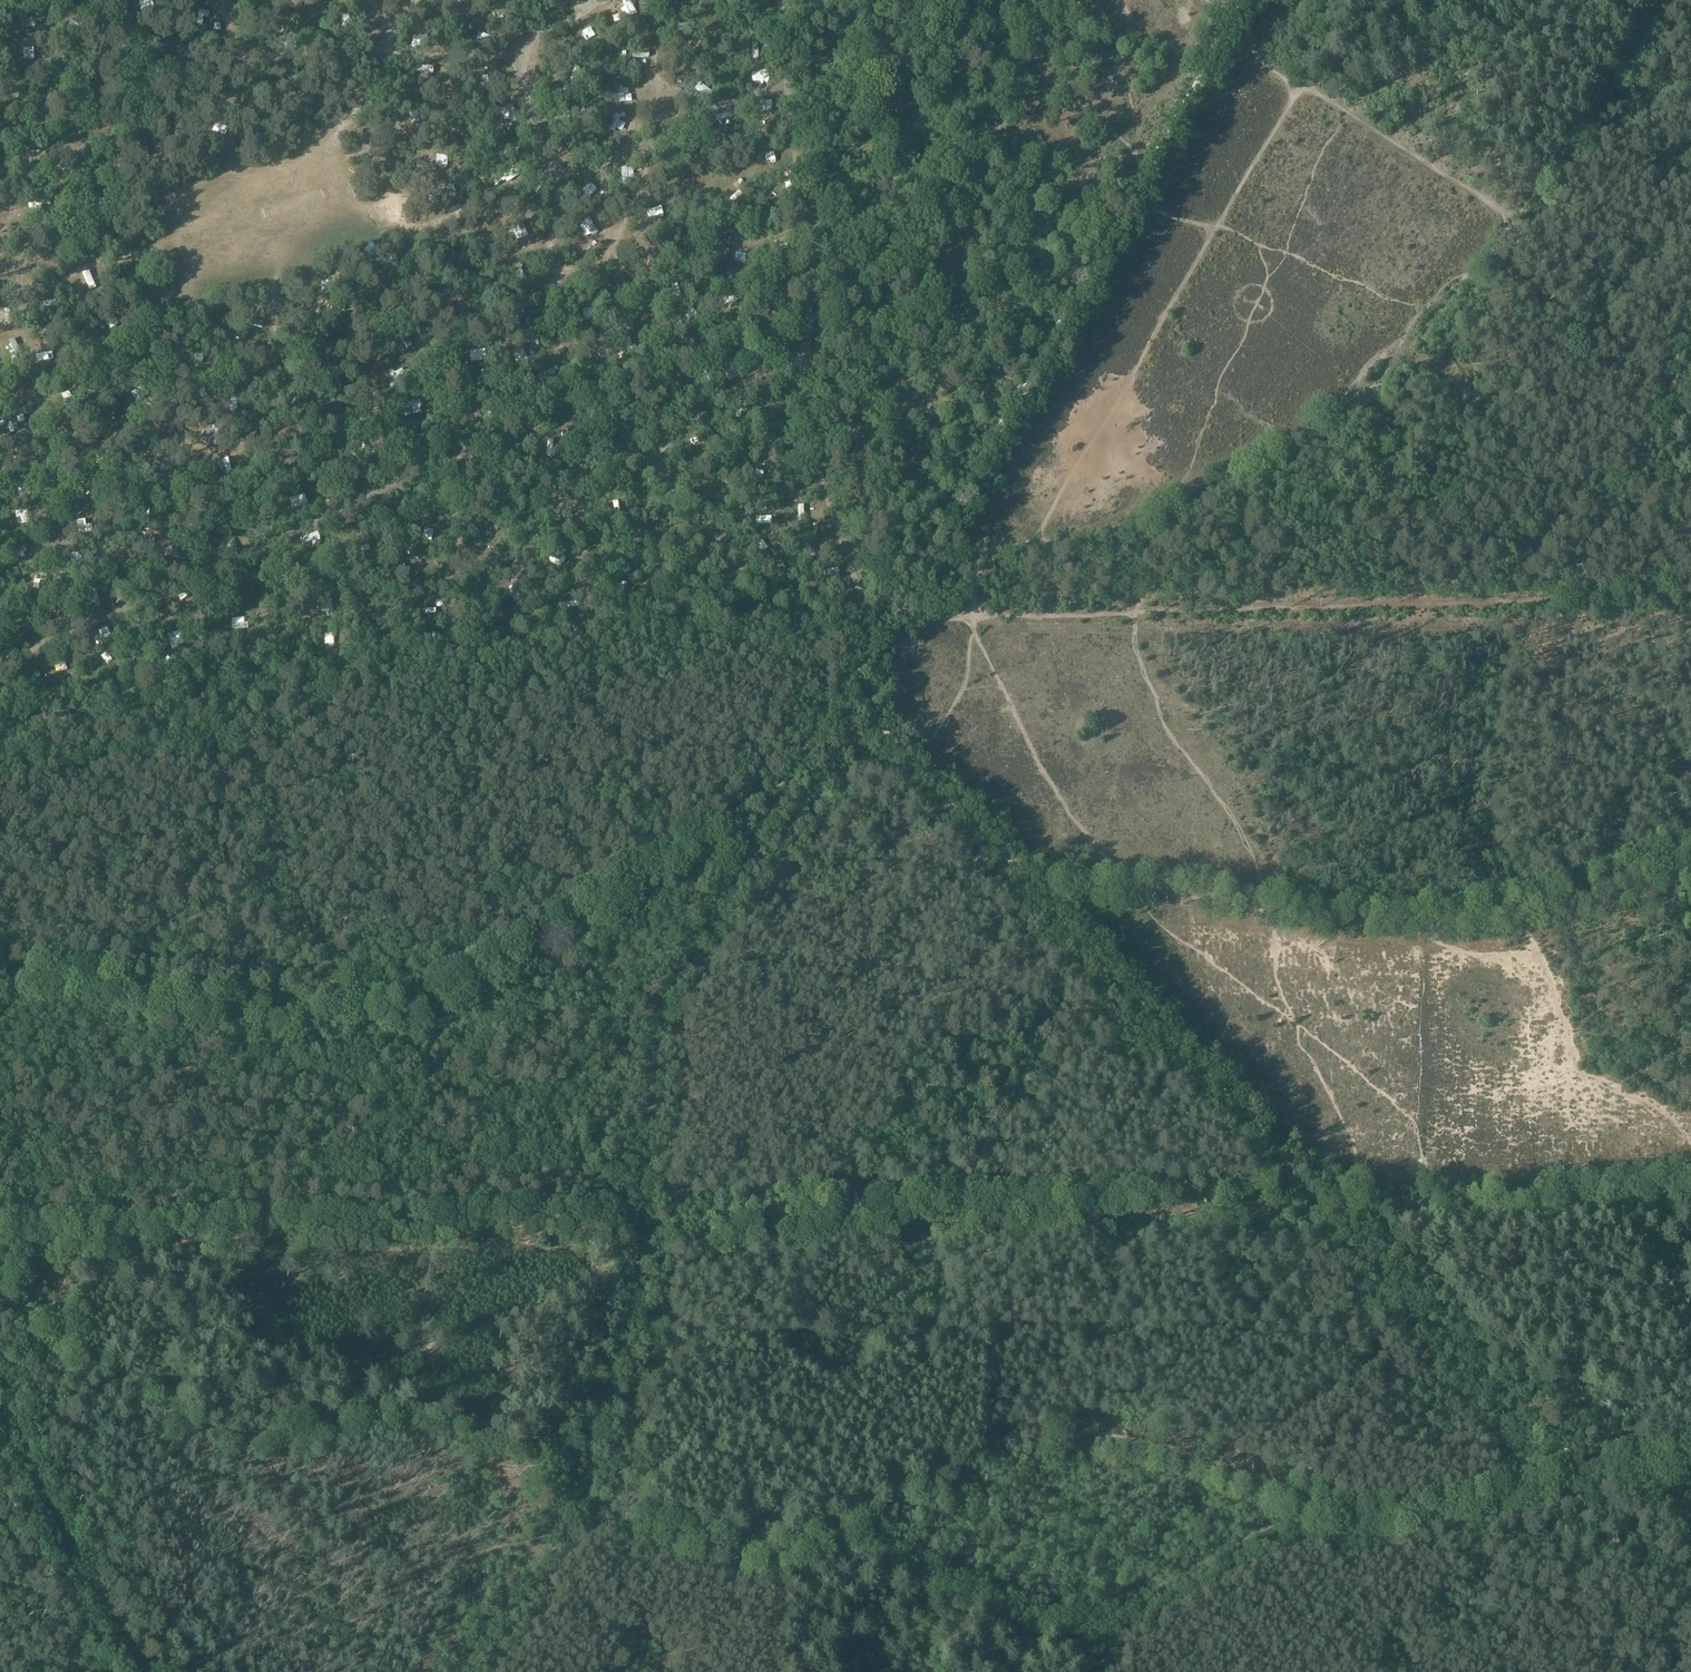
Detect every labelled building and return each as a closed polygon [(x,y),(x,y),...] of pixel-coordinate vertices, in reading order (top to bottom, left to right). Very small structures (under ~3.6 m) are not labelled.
[(150,16),(142,8),(133,16),(140,25),(150,16)] [(366,46),(347,43),(345,56),(364,59),(366,46)] [(133,55),(125,46),(115,55),(123,64),(133,55)] [(368,53),(364,64),(378,69),(382,58),(368,53)] [(89,108),(80,100),(71,109),(80,117),(89,108)] [(604,283),(610,298),(629,291),(622,275),(604,283)]
